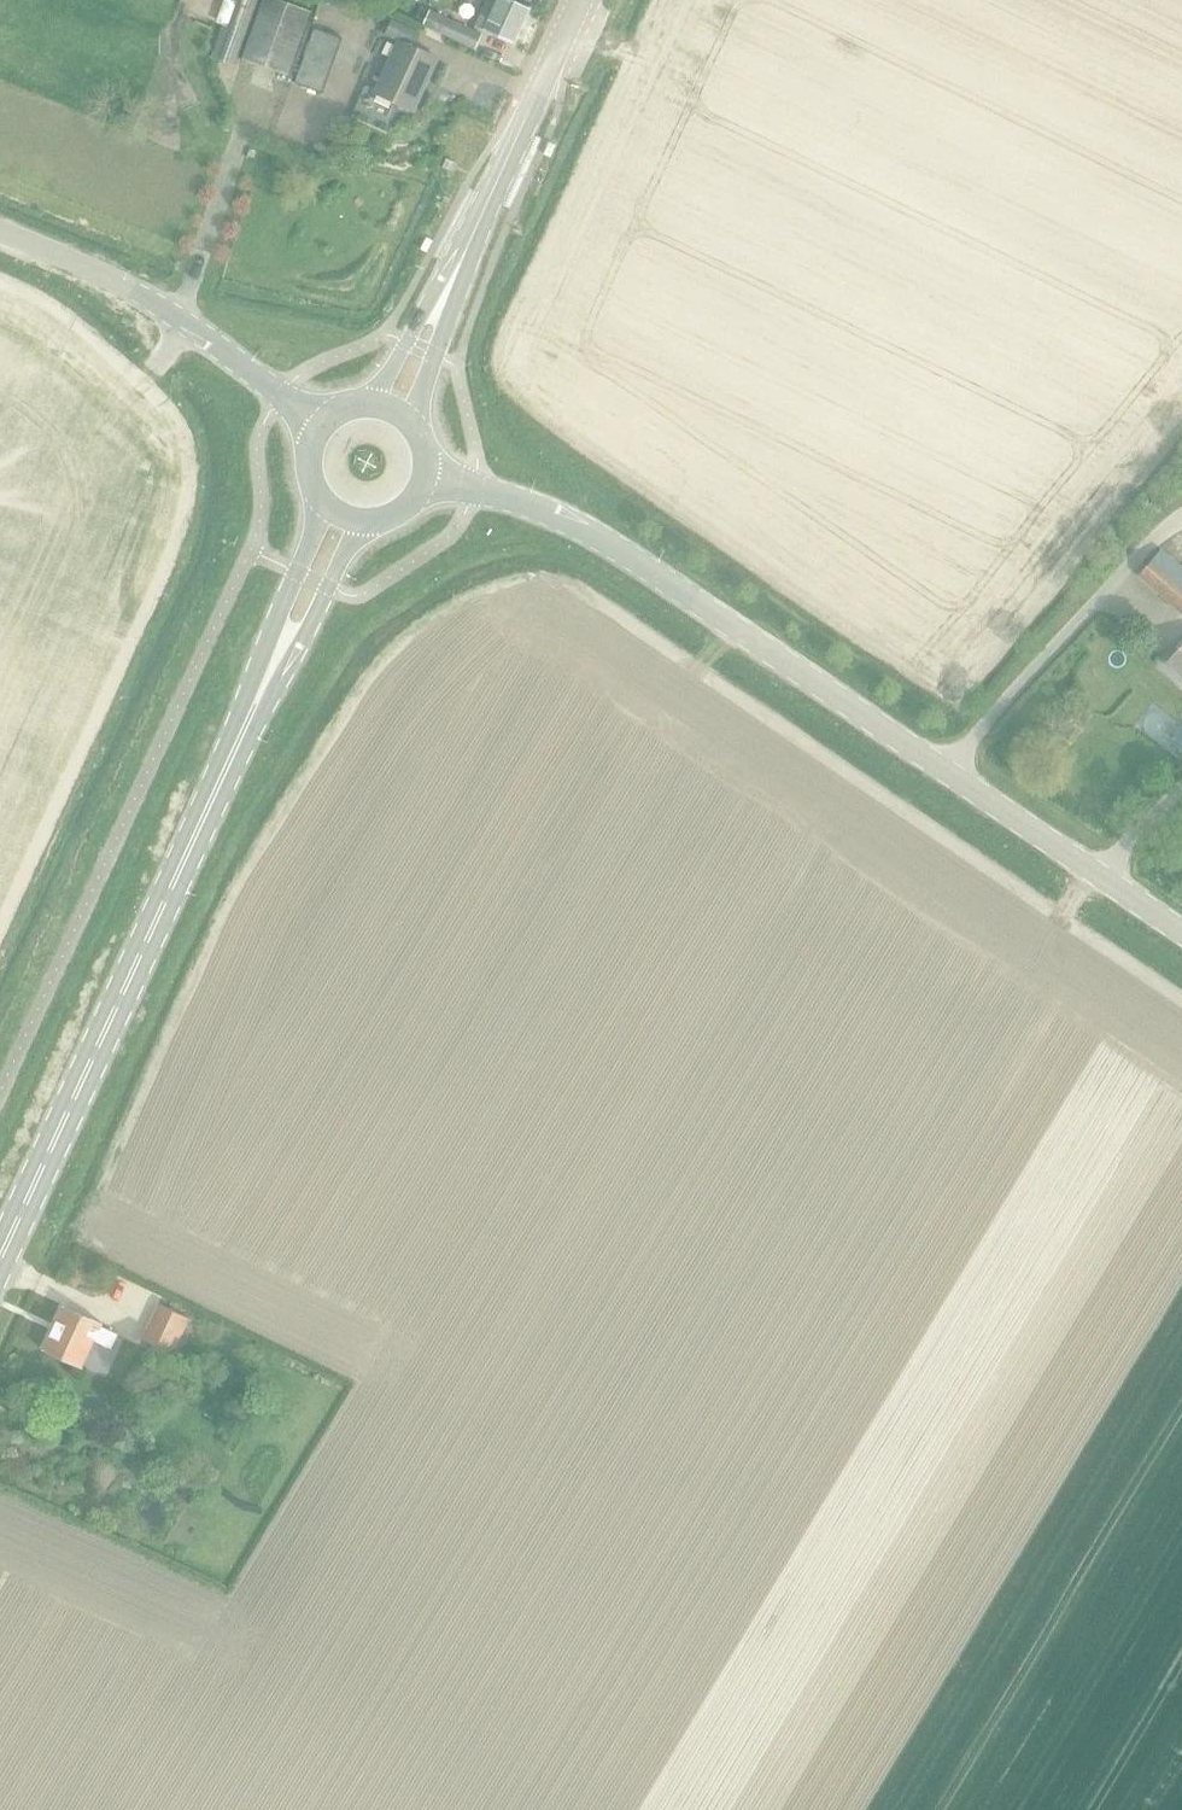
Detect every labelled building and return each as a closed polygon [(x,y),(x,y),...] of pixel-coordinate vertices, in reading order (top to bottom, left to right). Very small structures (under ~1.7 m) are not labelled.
[(211,58),(234,66),(258,0),(232,0),(211,58)] [(241,60),(290,77),(313,10),(284,0),(261,0),(241,60)] [(530,8),(514,0),(498,0),(496,5),(487,1),(475,26),(485,30),(484,30),(514,44),(530,8)] [(429,10),(422,24),(440,33),(476,49),(482,35),(447,18),(429,10)] [(376,92),(413,110),(437,58),(414,47),(421,33),(392,20),(385,34),(399,41),(376,92)] [(315,28),(295,83),(297,83),(323,93),(342,38),(315,28)] [(1181,614),(1181,569),(1161,551),(1139,575),(1181,614)] [(1181,678),(1181,650),(1168,665),(1181,678)] [(159,1303),(142,1338),(173,1353),(190,1318),(159,1303)] [(97,1341),(113,1349),(120,1334),(105,1328),(106,1324),(65,1305),(44,1350),(85,1368),(97,1341)]
